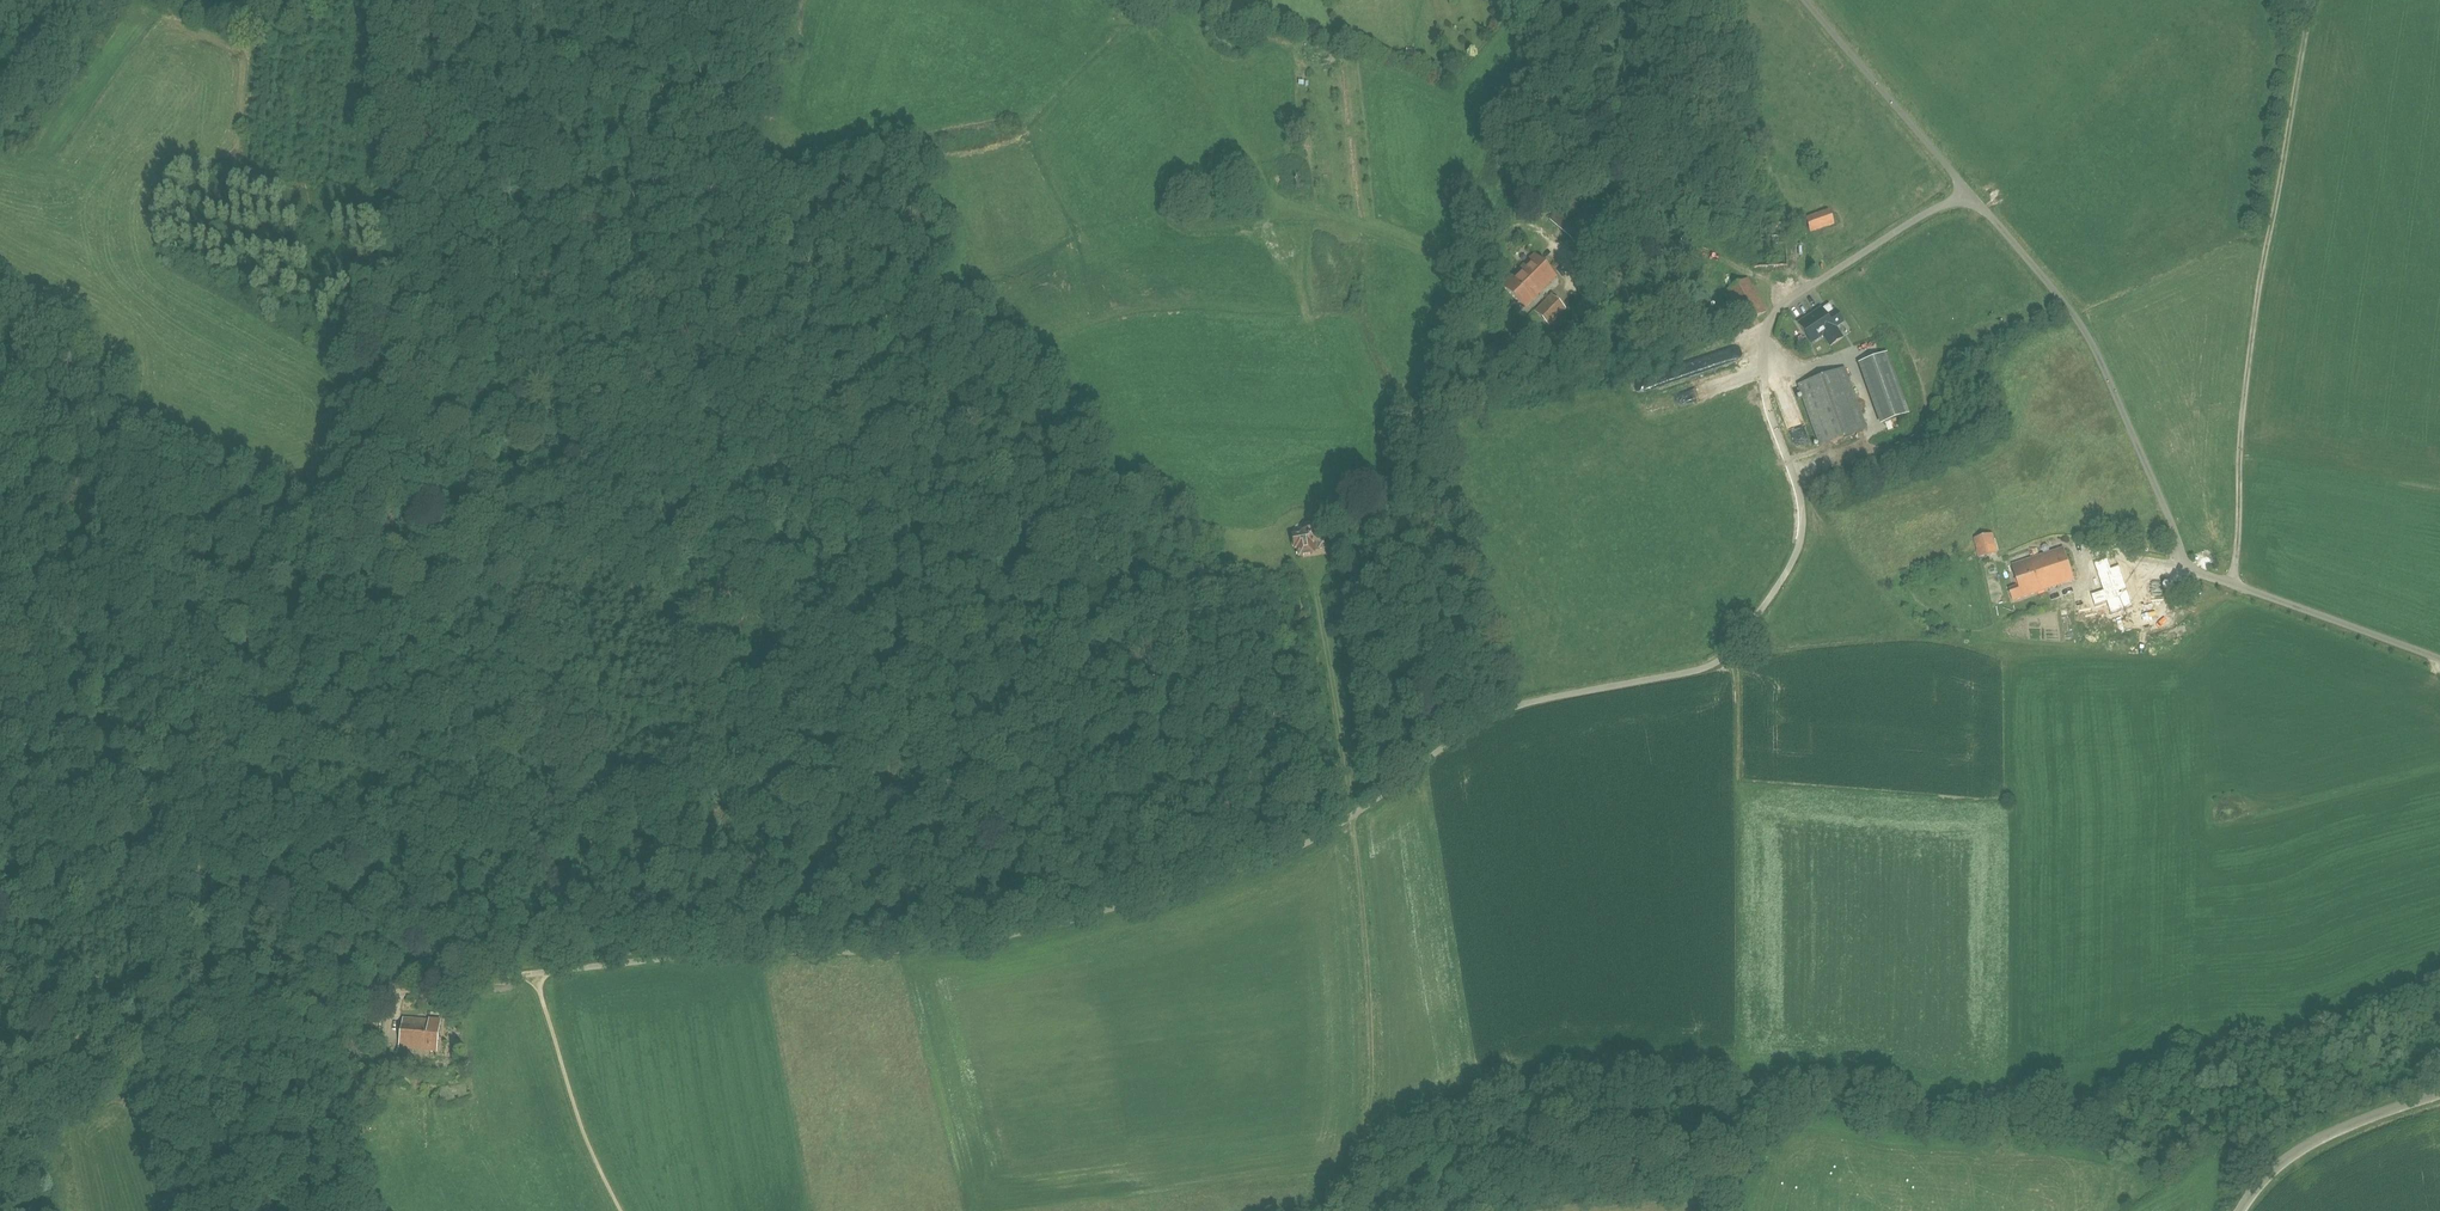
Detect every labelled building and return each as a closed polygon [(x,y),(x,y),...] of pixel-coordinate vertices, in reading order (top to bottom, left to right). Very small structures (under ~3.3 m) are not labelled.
[(1405,59),(1414,59),(1414,48),(1405,48),(1405,59)] [(1580,250),(1601,230),(1570,199),(1549,219),(1580,250)] [(1829,210),(1805,218),(1810,232),(1834,224),(1829,210)] [(1534,255),(1503,286),(1524,307),(1555,276),(1534,255)] [(1765,312),(1748,279),(1726,290),(1744,324),(1765,312)] [(1551,295),(1535,311),(1550,326),(1566,310),(1551,295)] [(1821,309),(1798,324),(1810,343),(1833,328),(1821,309)] [(1886,354),(1864,362),(1885,421),(1907,413),(1886,354)] [(1866,429),(1844,368),(1797,385),(1819,446),(1866,429)] [(1299,556),(1313,554),(1313,550),(1327,547),(1325,539),(1318,540),(1316,529),(1303,531),(1304,534),(1292,535),(1295,549),(1298,548),(1299,556)] [(1992,534),(1989,535),(1974,538),(1979,557),(1997,553),(1992,534)] [(2013,601),(2074,580),(2063,549),(2013,565),(2019,585),(2009,589),(2013,601)] [(2127,583),(2125,584),(2119,567),(2111,570),(2108,560),(2094,564),(2103,592),(2091,595),(2095,606),(2107,602),(2111,614),(2133,607),(2128,593),(2130,593),(2127,583)] [(400,1048),(437,1052),(441,1013),(429,1011),(429,1020),(403,1018),(400,1048)]
